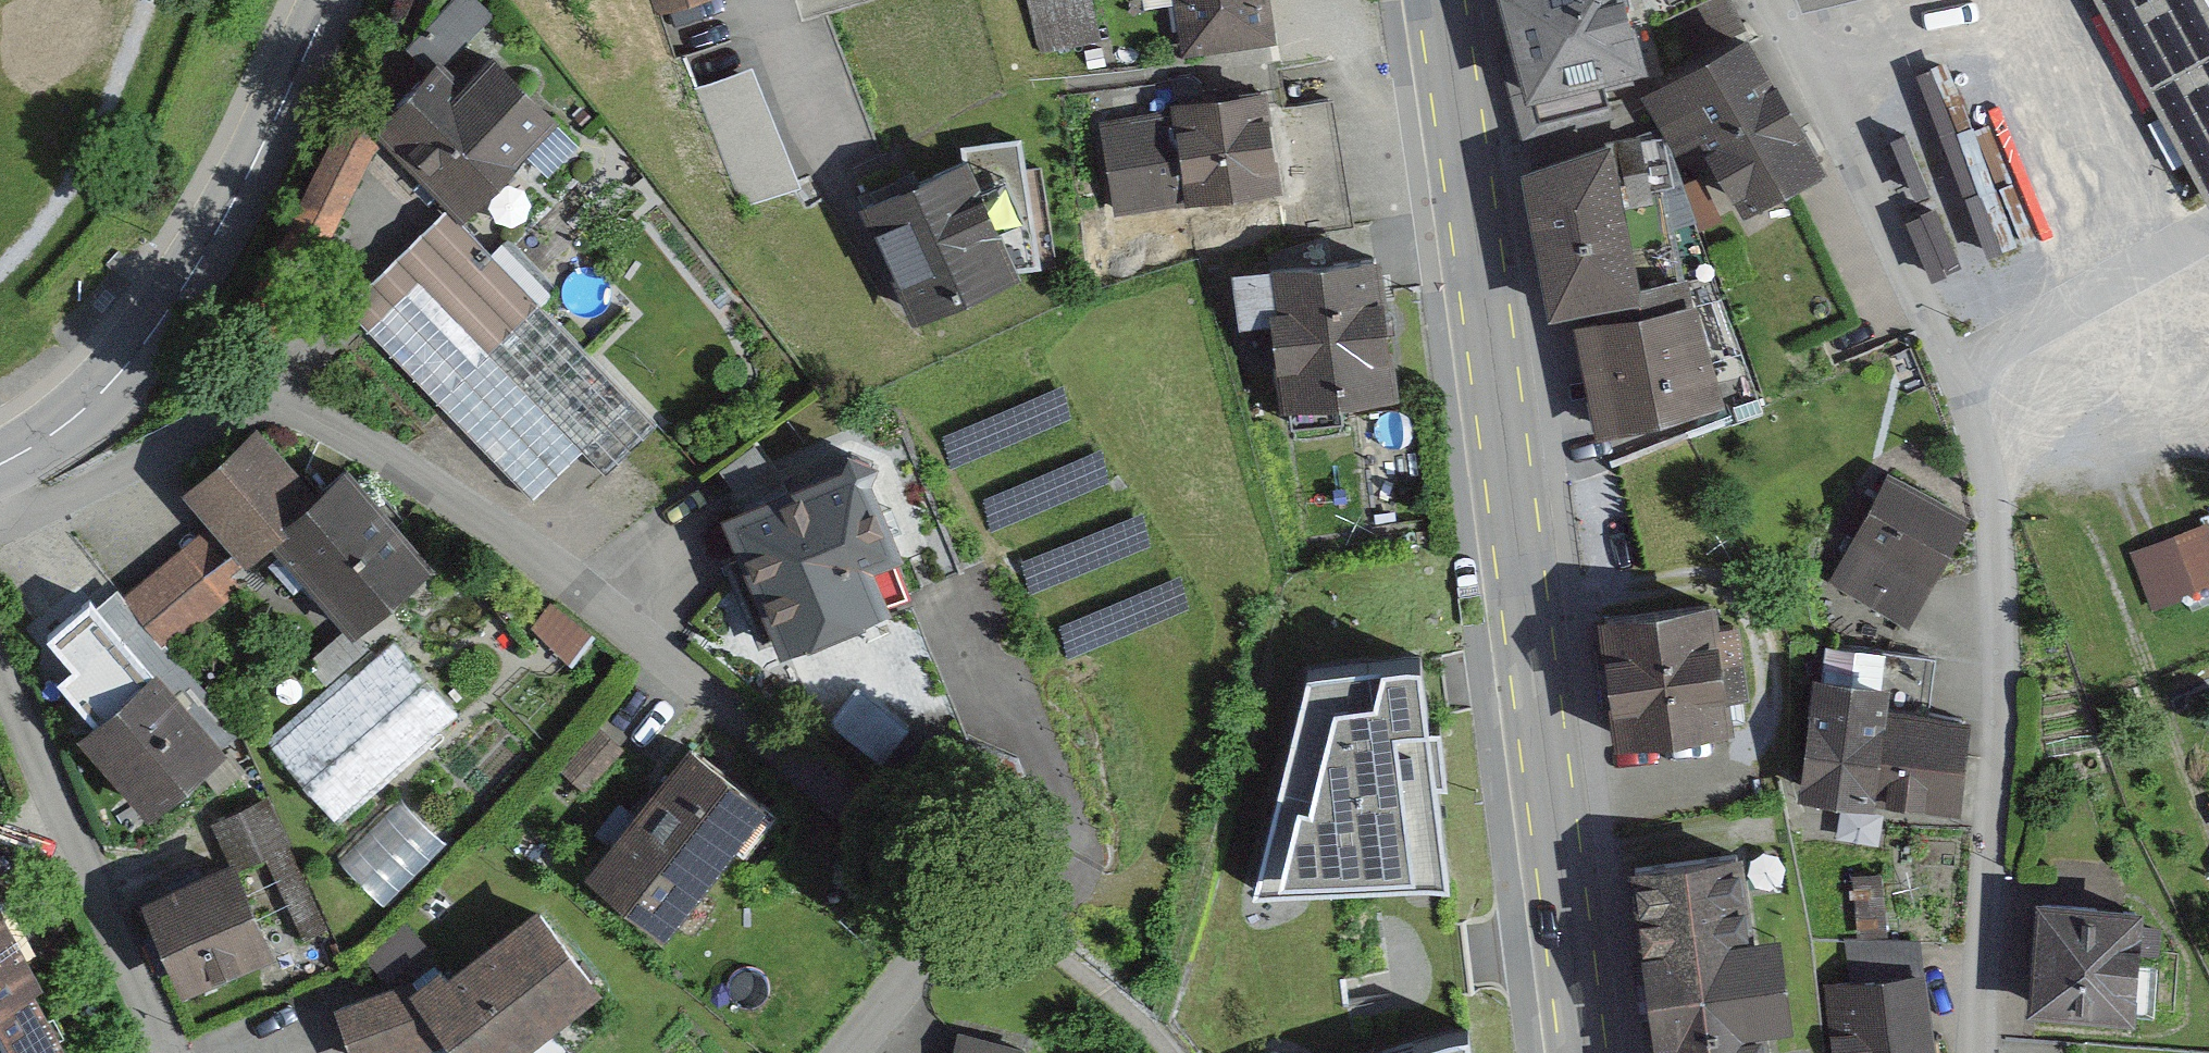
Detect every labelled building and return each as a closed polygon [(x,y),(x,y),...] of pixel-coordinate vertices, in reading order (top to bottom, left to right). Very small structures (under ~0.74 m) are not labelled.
[(475,0),(451,0),(402,48),(431,77),(491,17),(475,0)] [(658,19),(726,0),(652,0),(658,19)] [(1038,58),(1101,51),(1095,0),(1032,0),(1038,58)] [(1161,9),(1199,3),(1208,57),(1298,42),(1291,0),(1160,0),(1161,9)] [(1625,0),(1496,0),(1528,129),(1605,110),(1600,91),(1644,80),(1625,0)] [(2203,0),(2100,0),(2208,196),(2208,11),(2203,0)] [(1998,243),(2054,220),(1980,37),(1924,59),(1998,243)] [(1849,180),(1766,38),(1652,105),(1685,161),(1727,136),(1778,222),(1849,180)] [(462,92),(434,65),(431,77),(369,129),(465,225),(567,124),(498,56),(462,92)] [(748,75),(694,97),(738,205),(792,184),(748,75)] [(1200,115),(1120,124),(1129,212),(1311,193),(1301,96),(1199,106),(1200,115)] [(376,139),(334,119),(248,300),(290,320),(376,139)] [(960,149),(962,173),(1018,273),(1040,272),(1018,143),(960,149)] [(1638,150),(1533,170),(1562,324),(1667,304),(1638,150)] [(962,173),(870,211),(923,335),(1026,291),(1018,273),(973,168),(962,173)] [(651,410),(429,207),(345,315),(542,516),(651,410)] [(1382,262),(1236,277),(1241,331),(1272,328),(1281,417),(1396,405),(1382,262)] [(1736,415),(1711,306),(1579,336),(1604,444),(1736,415)] [(324,498),(255,436),(176,485),(204,513),(111,582),(160,641),(294,544),(363,629),(449,564),(391,491),(358,468),(324,498)] [(847,449),(729,490),(721,525),(735,561),(719,567),(752,652),(772,644),(780,665),(796,659),(914,611),(897,570),(906,566),(875,490),(879,471),(847,449)] [(1977,514),(1887,462),(1818,581),(1909,633),(1977,514)] [(2128,547),(2151,606),(2208,584),(2208,536),(2202,518),(2128,547)] [(1748,596),(1601,609),(1612,730),(1759,716),(1748,596)] [(249,759),(118,600),(65,643),(114,702),(90,722),(172,822),(249,759)] [(914,611),(796,659),(848,782),(964,734),(914,611)] [(395,639),(276,736),(342,818),(462,720),(395,639)] [(1814,661),(1799,784),(1874,793),(1886,700),(1890,670),(1814,661)] [(1416,662),(1307,671),(1254,887),(1446,881),(1433,778),(1443,778),(1437,727),(1426,728),(1416,662)] [(1886,700),(1874,793),(1960,804),(1972,711),(1886,700)] [(775,797),(675,720),(571,855),(671,932),(775,797)] [(411,785),(350,843),(390,884),(450,827),(411,785)] [(268,790),(205,816),(224,862),(154,891),(188,973),(269,940),(237,862),(270,848),(303,927),(321,920),(268,790)] [(1633,847),(1658,1052),(1774,1052),(1747,833),(1633,847)] [(0,894),(0,1052),(81,1052),(0,894)] [(2142,900),(2031,894),(2025,1006),(2136,1012),(2142,900)] [(337,988),(353,1052),(375,1052),(451,1027),(465,1052),(512,1052),(610,982),(542,896),(429,971),(337,988)] [(1454,925),(1255,948),(1261,1038),(1472,988),(1462,925),(1454,925)] [(1826,977),(1835,1052),(1945,1052),(1934,963),(1826,977)] [(947,1024),(950,1052),(1017,1052),(1020,1041),(947,1024)] [(1388,1052),(1469,1052),(1466,1033),(1450,1034),(1388,1052)]
